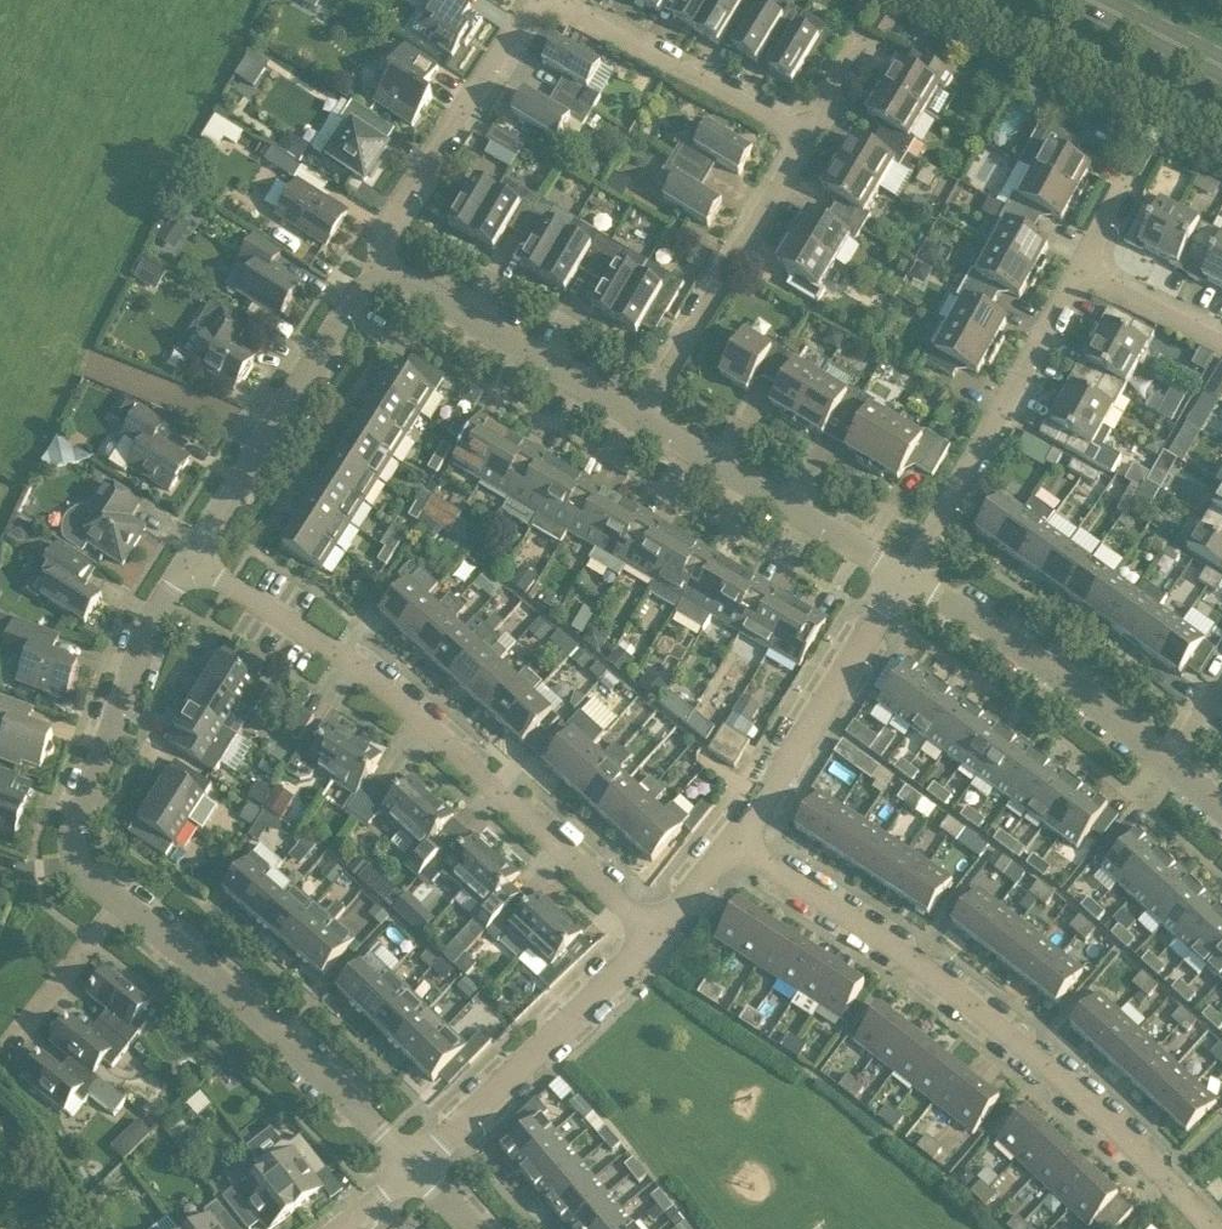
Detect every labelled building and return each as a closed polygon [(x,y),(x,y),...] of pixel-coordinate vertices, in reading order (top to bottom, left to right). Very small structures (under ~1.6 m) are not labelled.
[(427,18),(422,15),(412,30),(429,42),(432,37),(441,43),(438,48),(452,57),(460,44),(465,47),(483,20),(453,0),(439,0),(427,18)] [(635,1),(658,15),(667,0),(636,0),(635,1)] [(673,19),(696,32),(715,0),(685,0),(673,19)] [(747,27),(760,5),(763,0),(745,0),(745,1),(743,0),(715,0),(696,32),(718,46),(734,19),(747,27)] [(756,63),(773,36),(786,43),(804,13),(791,5),(783,18),(760,5),(747,27),(733,49),(756,63)] [(885,6),(871,29),(889,40),(903,17),(885,6)] [(840,34),(827,27),(804,13),(786,43),(769,71),(792,85),(809,57),(822,65),(840,34)] [(556,41),(543,64),(570,79),(561,94),(592,112),(600,97),(588,90),(601,67),(556,41)] [(375,102),(413,127),(432,98),(423,92),(438,69),(404,47),(389,70),(394,73),(375,102)] [(234,86),(254,95),(270,59),(250,50),(234,86)] [(913,56),(905,68),(898,64),(890,76),(885,73),(878,86),(924,114),(938,90),(944,93),(952,79),(913,56)] [(868,114),(885,124),(877,137),(916,160),(924,148),(909,139),(924,114),(878,86),(870,99),(875,102),(868,114)] [(526,93),(512,116),(557,142),(571,119),(583,126),(592,112),(561,94),(553,108),(526,93)] [(365,182),(387,149),(383,147),(382,140),(390,128),(352,103),(340,120),(345,124),(324,156),(325,161),(341,171),(346,170),(365,182)] [(232,125),(224,137),(236,145),(244,133),(232,125)] [(739,175),(753,152),(708,126),(695,149),(682,141),(674,156),(704,174),(713,159),(739,175)] [(525,145),(495,127),(487,140),(518,158),(525,145)] [(1033,172),(1081,199),(1088,185),(1083,183),(1090,170),(1072,161),(1079,148),(1049,131),(1041,145),(1047,148),(1033,172)] [(833,161),(879,189),(894,165),(909,173),(916,160),(877,137),(870,149),(853,139),(845,151),(840,148),(833,161)] [(299,164),(304,157),(283,144),(279,151),(299,164)] [(1155,155),(1141,147),(1127,172),(1141,179),(1155,155)] [(264,161),(294,180),(302,167),(272,149),(264,161)] [(655,186),(668,194),(664,200),(708,227),(722,204),(695,188),(704,174),(674,156),(665,170),(655,186)] [(823,189),(840,199),(832,211),(875,237),(882,224),(864,214),(879,189),(833,161),(825,174),(830,177),(823,189)] [(589,167),(594,180),(603,177),(598,164),(589,167)] [(1007,208),(1037,224),(1044,212),(1062,221),(1069,209),(1074,212),(1081,199),(1033,172),(1020,197),(1014,193),(1007,208)] [(1202,175),(1197,185),(1213,193),(1218,184),(1202,175)] [(471,237),(498,192),(475,179),(449,224),(471,237)] [(277,216),(325,247),(347,213),(298,182),(277,216)] [(494,250),(509,224),(523,231),(540,201),(517,187),(510,200),(498,192),(471,237),(494,250)] [(911,205),(922,211),(928,202),(917,196),(911,205)] [(1158,256),(1180,213),(1148,197),(1124,244),(1138,251),(1140,246),(1158,256)] [(523,231),(536,239),(520,266),(543,279),(576,222),(540,201),(523,231)] [(1048,247),(1030,237),(1037,224),(1007,208),(999,222),(1005,225),(991,249),(1039,275),(1046,262),(1041,259),(1048,247)] [(854,243),(862,231),(874,238),(875,237),(832,211),(825,224),(808,214),(800,226),(795,223),(788,235),(834,263),(848,240),(854,243)] [(1187,276),(1211,230),(1180,213),(1158,256),(1176,265),(1174,269),(1187,276)] [(565,292),(581,265),(594,273),(612,243),(576,222),(543,279),(565,292)] [(1221,286),(1221,235),(1211,230),(1187,276),(1201,283),(1203,279),(1221,288),(1221,286)] [(826,291),(820,287),(834,263),(788,235),(780,248),(785,251),(778,263),(795,274),(787,286),(817,305),(826,291)] [(300,286),(284,276),(287,272),(274,264),(280,255),(254,239),(240,261),(254,270),(239,294),(279,319),(300,286)] [(607,281),(591,308),(614,321),(647,264),(612,243),(594,273),(607,281)] [(972,270),(972,271),(962,267),(956,280),(964,285),(995,301),(1002,288),(1020,298),(1027,285),(1032,288),(1039,275),(991,249),(978,273),(972,270)] [(903,277),(910,266),(899,259),(896,265),(898,273),(903,277)] [(135,277),(157,289),(165,274),(144,262),(135,277)] [(652,307),(666,315),(683,285),(647,264),(614,321),(636,334),(652,307)] [(957,298),(963,301),(949,326),(997,352),(1004,339),(999,336),(1006,323),(988,314),(995,301),(964,285),(957,298)] [(254,359),(238,349),(236,343),(246,327),(211,304),(198,325),(210,333),(191,363),(234,390),(254,359)] [(1095,343),(1137,366),(1155,334),(1109,309),(1101,323),(1105,325),(1095,343)] [(936,350),(930,347),(922,361),(953,378),(960,365),(978,374),(985,362),(990,365),(997,352),(949,326),(936,350)] [(721,376),(746,392),(757,374),(769,382),(787,351),(773,343),(770,349),(745,335),(721,376)] [(1074,372),(1120,397),(1137,366),(1095,343),(1086,361),(1081,359),(1074,372)] [(792,351),(801,356),(805,350),(795,344),(792,351)] [(794,426),(821,379),(797,365),(801,359),(787,351),(769,382),(782,389),(771,406),(784,413),(781,418),(794,426)] [(1201,354),(1195,366),(1206,372),(1212,360),(1201,354)] [(412,358),(403,372),(397,368),(382,391),(421,415),(435,392),(436,393),(445,379),(412,358)] [(1061,405),(1103,428),(1120,397),(1074,372),(1067,385),(1071,387),(1061,405)] [(822,436),(832,418),(844,426),(862,396),(848,387),(845,393),(821,379),(794,426),(807,434),(810,429),(822,436)] [(1221,397),(1221,387),(1212,381),(1205,394),(1219,402),(1221,397)] [(484,392),(467,382),(459,397),(475,407),(484,392)] [(368,413),(406,437),(421,415),(382,391),(368,413)] [(1186,400),(1172,393),(1158,418),(1172,425),(1186,400)] [(125,395),(112,416),(125,425),(138,403),(125,395)] [(869,470),(897,423),(873,409),(876,404),(862,396),(844,426),(857,433),(847,450),(859,458),(856,463),(869,470)] [(1103,428),(1061,405),(1051,423),(1047,421),(1040,435),(1086,460),(1103,428)] [(189,461),(156,440),(166,424),(140,407),(121,436),(124,438),(109,463),(124,474),(129,466),(169,492),(189,461)] [(1210,421),(1202,416),(1194,412),(1188,422),(1187,424),(1195,429),(1202,433),(1210,421)] [(354,435),(392,459),(406,437),(368,413),(354,435)] [(481,482),(507,437),(491,428),(493,424),(479,416),(451,464),(481,482)] [(458,438),(465,426),(457,421),(449,433),(458,438)] [(949,447),(938,440),(924,432),(920,437),(897,423),(869,470),(882,478),(885,473),(897,480),(907,463),(932,477),(949,447)] [(340,457),(378,481),(392,459),(354,435),(340,457)] [(509,499),(538,450),(524,443),(522,446),(507,437),(481,482),(509,499)] [(1162,451),(1165,447),(1152,440),(1146,451),(1158,458),(1162,451)] [(53,454),(56,470),(72,467),(69,448),(60,443),(55,450),(53,454)] [(452,448),(443,443),(436,456),(444,461),(452,448)] [(1175,446),(1169,455),(1184,464),(1189,455),(1175,446)] [(538,450),(509,499),(538,515),(564,471),(549,462),(551,458),(538,450)] [(1055,469),(1062,455),(1053,450),(1045,464),(1055,469)] [(429,469),(437,473),(444,461),(436,456),(429,469)] [(326,479),(364,503),(378,481),(340,457),(326,479)] [(1074,461),(1069,471),(1082,478),(1087,469),(1074,461)] [(1125,481),(1132,485),(1141,490),(1149,475),(1133,466),(1125,481)] [(1095,485),(1100,476),(1087,469),(1082,478),(1095,485)] [(1167,477),(1155,470),(1147,483),(1159,490),(1167,477)] [(564,471),(538,515),(531,527),(560,545),(568,533),(595,484),(582,476),(580,480),(564,471)] [(312,501),(350,526),(364,503),(326,479),(312,501)] [(145,530),(130,520),(139,505),(106,484),(87,514),(95,520),(82,540),(122,566),(145,530)] [(568,533),(596,549),(622,505),(607,496),(609,492),(595,484),(568,533)] [(1141,490),(1132,485),(1124,498),(1134,503),(1141,490)] [(1221,528),(1221,491),(1206,518),(1221,528)] [(431,497),(423,493),(416,505),(424,510),(426,506),(431,497)] [(976,531),(999,547),(1024,511),(1001,495),(976,531)] [(1117,512),(1126,517),(1134,503),(1124,498),(1117,512)] [(1021,563),(1047,528),(1046,527),(1055,515),(1033,499),(1024,511),(999,547),(1021,563)] [(298,523),(336,548),(350,526),(312,501),(298,523)] [(408,518),(417,523),(421,514),(424,510),(416,505),(408,518)] [(638,514),(622,505),(596,549),(589,561),(619,579),(625,566),(653,518),(640,510),(638,514)] [(421,514),(425,517),(441,526),(451,532),(456,523),(426,506),(424,510),(421,514)] [(625,566),(653,583),(654,583),(680,539),(665,530),(667,526),(653,518),(625,566)] [(1206,518),(1187,549),(1221,570),(1221,528),(1206,518)] [(32,529),(19,520),(10,532),(23,541),(32,529)] [(465,545),(474,529),(460,521),(451,537),(465,545)] [(336,548),(298,523),(283,546),(322,571),(336,548)] [(1044,579),(1069,544),(1047,528),(1021,563),(1044,579)] [(402,541),(394,536),(386,548),(394,554),(402,541)] [(1155,538),(1150,548),(1163,555),(1168,546),(1155,538)] [(695,548),(680,539),(654,583),(653,583),(647,594),(677,611),(683,600),(711,552),(698,544),(695,548)] [(489,563),(497,548),(485,541),(476,556),(489,563)] [(1066,595),(1092,560),(1069,544),(1044,579),(1066,595)] [(45,564),(49,568),(43,577),(46,589),(41,596),(85,624),(102,598),(81,585),(92,569),(57,546),(45,564)] [(1176,563),(1181,554),(1168,546),(1163,555),(1176,563)] [(378,561),(387,566),(394,554),(386,548),(378,561)] [(712,617),(738,573),(722,564),(725,560),(711,552),(683,600),(712,617)] [(1089,611),(1114,576),(1092,560),(1066,595),(1089,611)] [(398,577),(407,585),(380,614),(398,631),(427,600),(427,599),(438,587),(411,562),(398,577)] [(358,581),(372,590),(374,586),(380,576),(377,573),(366,567),(358,581)] [(1206,569),(1198,583),(1207,588),(1215,575),(1206,569)] [(519,571),(510,584),(525,594),(534,582),(519,571)] [(475,582),(483,589),(492,578),(484,572),(475,582)] [(741,634),(769,586),(755,578),(753,582),(738,573),(712,617),(741,634)] [(1221,584),(1221,579),(1215,575),(1207,588),(1216,594),(1221,584)] [(1111,627),(1137,592),(1114,576),(1089,611),(1111,627)] [(1137,592),(1111,627),(1134,643),(1160,608),(1166,599),(1144,583),(1137,592)] [(770,651),(796,607),(780,598),(782,594),(769,586),(741,634),(770,651)] [(450,594),(441,604),(449,611),(458,601),(450,594)] [(559,603),(546,595),(542,603),(554,610),(559,603)] [(416,647),(445,616),(427,600),(398,631),(416,647)] [(457,619),(466,609),(458,601),(449,611),(457,619)] [(523,617),(530,609),(522,603),(515,610),(523,617)] [(796,607),(770,651),(799,668),(827,620),(813,612),(811,616),(796,607)] [(1157,659),(1182,624),(1160,608),(1134,643),(1157,659)] [(434,664),(463,632),(445,616),(416,647),(434,664)] [(489,630),(493,634),(502,624),(494,617),(485,627),(489,630)] [(544,639),(553,628),(540,618),(531,629),(544,639)] [(583,619),(581,618),(578,622),(573,630),(583,636),(590,623),(589,622),(588,622),(583,619)] [(78,665),(52,656),(58,638),(15,622),(3,653),(27,661),(18,685),(64,702),(78,665)] [(1182,624),(1157,659),(1180,676),(1205,640),(1182,624)] [(485,627),(476,637),(484,644),(493,634),(489,630),(485,627)] [(606,638),(594,627),(583,640),(596,650),(606,638)] [(451,680),(480,648),(463,632),(434,664),(451,680)] [(562,666),(571,656),(578,648),(562,635),(559,633),(550,642),(562,653),(556,660),(562,666)] [(497,646),(501,641),(493,634),(484,644),(480,648),(451,680),(469,696),(498,665),(507,655),(497,646)] [(263,669),(228,647),(205,684),(252,714),(265,693),(264,686),(255,681),(263,669)] [(578,648),(571,656),(584,667),(591,659),(578,648)] [(632,662),(617,650),(608,662),(622,674),(632,662)] [(908,664),(877,706),(894,719),(929,672),(924,668),(923,666),(916,670),(908,664)] [(487,712),(516,681),(498,665),(469,696),(487,712)] [(598,665),(590,674),(599,683),(607,675),(598,665)] [(516,681),(487,712),(505,728),(534,697),(543,687),(526,671),(516,681)] [(644,671),(635,686),(657,703),(665,688),(644,671)] [(911,731),(942,688),(934,682),(935,675),(933,675),(929,672),(894,719),(911,731)] [(619,682),(609,674),(600,683),(610,692),(619,682)] [(237,737),(241,730),(252,714),(205,684),(190,707),(237,737)] [(927,743),(962,695),(957,692),(956,690),(950,694),(942,688),(911,731),(927,743)] [(686,727),(694,714),(668,692),(660,706),(686,727)] [(944,755),(975,712),(967,706),(968,699),(966,699),(962,695),(927,743),(944,755)] [(559,720),(534,697),(505,728),(523,745),(533,734),(544,744),(550,738),(546,735),(559,720)] [(739,703),(733,714),(750,725),(760,709),(742,698),(739,703)] [(51,744),(49,744),(52,735),(21,723),(26,709),(0,699),(0,737),(4,739),(0,750),(0,759),(20,767),(22,762),(40,769),(45,754),(47,755),(51,753),(53,749),(51,744)] [(190,707),(167,743),(201,765),(214,774),(237,737),(190,707)] [(301,710),(286,735),(298,743),(314,718),(301,710)] [(960,767),(995,719),(990,716),(989,714),(983,718),(975,712),(944,755),(960,767)] [(563,781),(592,750),(605,736),(580,713),(566,728),(562,724),(550,738),(544,744),(554,754),(545,765),(563,781)] [(750,743),(746,740),(753,727),(750,725),(733,714),(732,713),(708,752),(734,768),(750,743)] [(694,714),(686,727),(706,743),(714,730),(694,714)] [(977,779),(1008,736),(1000,730),(1001,723),(999,722),(995,719),(960,767),(977,779)] [(872,750),(877,743),(868,736),(870,734),(855,723),(846,735),(870,752),(872,750)] [(310,778),(315,771),(331,782),(355,744),(348,740),(350,736),(333,725),(316,752),(304,744),(286,772),(299,780),(310,778)] [(994,791),(1028,743),(1023,740),(1022,738),(1016,742),(1008,736),(977,779),(994,791)] [(277,752),(277,744),(271,740),(270,740),(263,743),(262,752),(269,756),(273,754),(277,752)] [(863,775),(871,762),(842,740),(834,753),(854,769),(863,775)] [(872,750),(870,752),(879,759),(881,760),(888,751),(886,749),(881,746),(877,743),(872,750)] [(1010,802),(1041,760),(1033,754),(1034,747),(1032,746),(1028,743),(994,791),(1010,802)] [(358,818),(378,792),(365,783),(382,756),(365,745),(362,749),(355,744),(331,782),(355,797),(347,810),(358,818)] [(615,744),(605,754),(613,762),(622,752),(615,744)] [(581,797),(609,766),(592,750),(563,781),(581,797)] [(621,769),(630,759),(622,752),(613,762),(621,769)] [(901,760),(894,769),(903,776),(910,767),(901,760)] [(1027,814),(1061,767),(1057,764),(1056,762),(1049,766),(1041,760),(1010,802),(1027,814)] [(871,781),(880,768),(871,762),(863,775),(871,781)] [(189,822),(204,798),(212,785),(177,763),(154,800),(189,822)] [(598,814),(627,782),(609,766),(581,797),(598,814)] [(912,782),(919,773),(910,767),(903,776),(912,782)] [(1043,826),(1074,784),(1066,778),(1067,771),(1065,770),(1061,767),(1027,814),(1043,826)] [(13,842),(27,803),(11,797),(17,780),(0,773),(0,838),(13,842)] [(650,777),(641,787),(649,794),(658,784),(650,777)] [(412,778),(391,801),(378,792),(358,818),(369,826),(380,814),(401,833),(431,800),(424,795),(427,791),(412,778)] [(693,778),(678,806),(691,813),(706,785),(693,778)] [(616,830),(645,798),(627,782),(598,814),(616,830)] [(258,784),(249,798),(261,806),(271,792),(258,784)] [(657,801),(666,791),(658,784),(649,794),(657,801)] [(934,784),(927,793),(936,800),(943,791),(934,784)] [(1060,838),(1094,791),(1090,788),(1089,786),(1082,790),(1074,784),(1043,826),(1060,838)] [(906,787),(897,800),(905,806),(914,792),(906,787)] [(945,806),(952,797),(943,791),(936,800),(945,806)] [(1077,851),(1108,808),(1099,802),(1101,795),(1098,794),(1094,791),(1060,838),(1077,851)] [(914,812),(923,799),(914,792),(905,806),(914,812)] [(818,844),(841,808),(819,793),(795,829),(818,844)] [(287,804),(271,795),(263,807),(279,817),(287,804)] [(645,798),(616,830),(634,846),(663,814),(645,798)] [(131,836),(166,858),(189,822),(154,800),(131,836)] [(431,800),(401,833),(414,845),(404,855),(404,866),(418,878),(418,879),(445,850),(434,840),(455,817),(440,803),(437,806),(431,800)] [(242,816),(253,823),(261,810),(250,803),(242,816)] [(692,835),(711,812),(702,804),(688,819),(672,804),(663,814),(634,846),(652,863),(681,831),(680,830),(683,827),(692,835)] [(841,808),(818,844),(840,858),(863,822),(841,808)] [(967,808),(960,817),(969,824),(976,814),(967,808)] [(276,830),(281,822),(264,812),(249,838),(259,844),(267,830),(270,831),(276,830)] [(978,830),(985,821),(976,814),(969,824),(978,830)] [(949,818),(939,830),(948,836),(956,823),(949,818)] [(863,822),(840,858),(862,872),(885,836),(863,822)] [(956,843),(965,830),(956,823),(948,836),(956,843)] [(1000,832),(993,841),(1002,848),(1009,838),(1000,832)] [(1137,833),(1101,871),(1117,885),(1157,843),(1153,839),(1152,837),(1145,840),(1137,833)] [(476,836),(455,859),(445,850),(418,879),(418,878),(416,880),(427,889),(443,872),(465,892),(495,859),(488,853),(491,850),(476,836)] [(885,836),(862,872),(884,886),(907,851),(885,836)] [(304,838),(297,846),(308,856),(315,848),(304,838)] [(1009,838),(1002,848),(1018,859),(1025,850),(1018,845),(1009,838)] [(1132,899),(1167,861),(1160,854),(1162,847),(1160,846),(1157,843),(1117,885),(1132,899)] [(223,891),(243,909),(276,872),(282,865),(261,847),(255,855),(223,891)] [(223,848),(207,852),(211,866),(226,862),(223,848)] [(907,851),(884,886),(906,901),(929,865),(907,851)] [(995,868),(1003,857),(994,851),(986,862),(995,868)] [(1033,856),(1026,865),(1036,872),(1042,862),(1033,856)] [(994,870),(1003,876),(1012,863),(1003,857),(994,870)] [(358,880),(370,867),(361,858),(349,871),(358,879),(358,880)] [(509,908),(498,898),(519,875),(504,862),(501,865),(495,859),(465,892),(478,904),(472,923),(473,925),(471,927),(480,937),(484,933),(485,934),(509,908)] [(1146,913),(1186,871),(1182,867),(1182,865),(1175,868),(1167,861),(1132,899),(1146,913)] [(1045,878),(1051,869),(1042,862),(1036,872),(1045,878)] [(330,864),(322,875),(334,884),(342,873),(330,864)] [(929,865),(906,901),(928,916),(952,880),(929,865)] [(1161,927),(1197,889),(1190,882),(1192,875),(1190,874),(1186,871),(1146,913),(1161,927)] [(263,926),(295,889),(276,872),(243,909),(263,926)] [(1038,882),(1029,895),(1037,901),(1047,889),(1038,882)] [(283,943),(315,906),(295,889),(263,926),(283,943)] [(1046,907),(1055,894),(1047,889),(1037,901),(1046,907)] [(1176,941),(1216,899),(1212,895),(1211,893),(1204,896),(1197,889),(1161,927),(1176,941)] [(393,890),(382,901),(391,909),(402,898),(393,890)] [(974,940),(1000,907),(978,890),(952,924),(974,940)] [(417,905),(407,895),(393,910),(404,919),(417,905)] [(540,895),(519,918),(509,908),(485,934),(482,937),(490,945),(494,941),(496,943),(508,930),(529,950),(559,917),(552,911),(555,908),(540,895)] [(1089,899),(1081,908),(1089,915),(1097,907),(1089,899)] [(1221,922),(1221,912),(1220,910),(1221,903),(1220,902),(1216,899),(1176,941),(1191,955),(1221,922)] [(336,902),(325,915),(315,906),(283,943),(303,960),(335,924),(334,923),(345,910),(336,902)] [(737,953),(760,918),(739,904),(715,939),(737,953)] [(370,915),(381,926),(389,917),(378,907),(370,915)] [(1000,907),(974,940),(994,956),(1020,923),(1000,907)] [(1097,922),(1105,914),(1097,907),(1089,915),(1097,922)] [(1080,916),(1069,928),(1077,935),(1087,923),(1080,916)] [(559,917),(529,950),(550,969),(539,981),(552,992),(574,968),(562,957),(583,934),(568,920),(565,923),(559,917)] [(758,967),(781,931),(760,918),(737,953),(758,967)] [(396,944),(406,933),(394,922),(384,933),(396,944)] [(1221,952),(1221,922),(1191,955),(1206,969),(1221,952)] [(1020,923),(994,956),(1015,972),(1041,939),(1020,923)] [(1085,942),(1095,930),(1087,923),(1077,935),(1085,942)] [(335,924),(303,960),(323,978),(355,941),(335,924)] [(1119,926),(1111,935),(1119,942),(1127,934),(1119,926)] [(778,980),(802,944),(781,931),(758,967),(778,980)] [(1128,950),(1135,941),(1127,934),(1119,942),(1128,950)] [(1041,939),(1015,972),(1035,988),(1062,955),(1041,939)] [(461,950),(457,947),(454,944),(443,957),(454,967),(455,967),(465,955),(466,955),(461,950)] [(799,994),(822,958),(802,944),(778,980),(799,994)] [(427,952),(420,959),(430,969),(437,962),(427,952)] [(1221,982),(1221,952),(1206,969),(1221,983),(1221,982)] [(1149,954),(1141,962),(1150,970),(1157,961),(1149,954)] [(1062,955),(1035,988),(1057,1005),(1083,971),(1062,955)] [(357,1009),(390,974),(371,956),(337,991),(357,1009)] [(820,1007),(843,971),(822,958),(799,994),(820,1007)] [(1158,977),(1166,969),(1157,961),(1150,970),(1158,977)] [(442,981),(450,972),(439,962),(431,971),(442,981)] [(108,971),(89,996),(112,1014),(103,1025),(129,1047),(147,1025),(138,1017),(149,1003),(108,971)] [(843,971),(820,1007),(841,1021),(865,985),(843,971)] [(1142,973),(1132,985),(1140,992),(1150,980),(1142,973)] [(376,1027),(409,992),(390,974),(357,1009),(376,1027)] [(1147,999),(1158,987),(1150,980),(1140,992),(1147,999)] [(466,981),(458,989),(470,1000),(478,991),(466,981)] [(1179,981),(1172,990),(1180,997),(1188,989),(1179,981)] [(706,982),(697,995),(706,1001),(715,987),(706,982)] [(715,1006),(723,993),(715,987),(706,1001),(715,1006)] [(1188,1005),(1196,996),(1188,989),(1180,997),(1188,1005)] [(395,1046),(428,1011),(409,992),(376,1027),(395,1046)] [(1091,1045),(1120,1013),(1100,995),(1071,1026),(1091,1045)] [(748,1008),(739,1021),(748,1027),(757,1014),(748,1008)] [(1181,1008),(1171,1020),(1178,1027),(1189,1015),(1181,1008)] [(1210,1008),(1202,1017),(1210,1024),(1218,1016),(1210,1008)] [(875,1058),(901,1025),(881,1009),(855,1042),(875,1058)] [(413,1064),(447,1029),(428,1011),(395,1046),(413,1064)] [(1120,1013),(1091,1045),(1110,1062),(1139,1031),(1120,1013)] [(757,1032),(765,1019),(757,1014),(748,1027),(757,1032)] [(1186,1034),(1197,1022),(1189,1015),(1178,1027),(1186,1034)] [(1221,1028),(1221,1020),(1218,1016),(1210,1024),(1218,1032),(1221,1028)] [(51,1044),(74,1062),(92,1076),(92,1075),(103,1061),(112,1068),(129,1047),(103,1025),(94,1037),(71,1019),(51,1044)] [(894,1073),(921,1040),(901,1025),(875,1058),(894,1073)] [(447,1029),(413,1064),(433,1082),(459,1055),(471,1066),(493,1042),(483,1032),(467,1048),(447,1029)] [(1139,1031),(1110,1062),(1129,1080),(1158,1049),(1139,1031)] [(790,1035),(781,1048),(789,1054),(798,1041),(790,1035)] [(914,1089),(940,1055),(921,1040),(894,1073),(914,1089)] [(798,1060),(807,1047),(798,1041),(789,1054),(798,1060)] [(1210,1055),(1217,1062),(1221,1057),(1221,1045),(1220,1043),(1210,1055)] [(1158,1049),(1129,1080),(1148,1098),(1177,1067),(1158,1049)] [(74,1062),(65,1073),(42,1055),(23,1080),(63,1112),(75,1098),(84,1105),(89,1098),(113,1116),(124,1101),(92,1075),(92,1076),(74,1062)] [(933,1104),(960,1070),(940,1055),(914,1089),(933,1104)] [(1177,1067),(1148,1098),(1167,1116),(1196,1084),(1177,1067)] [(953,1119),(979,1085),(960,1070),(933,1104),(953,1119)] [(847,1076),(838,1088),(847,1095),(856,1082),(847,1076)] [(855,1101),(864,1088),(856,1082),(847,1095),(855,1101)] [(1196,1084),(1167,1116),(1187,1134),(1216,1103),(1196,1084)] [(979,1085),(953,1119),(973,1135),(999,1101),(979,1085)] [(578,1098),(570,1105),(577,1114),(586,1106),(578,1098)] [(520,1134),(501,1150),(508,1158),(505,1165),(507,1166),(510,1170),(554,1133),(540,1117),(548,1111),(536,1099),(512,1123),(520,1134)] [(887,1105),(877,1118),(886,1125),(896,1112),(887,1105)] [(585,1122),(593,1114),(586,1106),(577,1114),(585,1122)] [(1016,1160),(1045,1129),(1026,1111),(997,1143),(1016,1160)] [(894,1131),(903,1118),(896,1112),(886,1125),(894,1131)] [(138,1148),(152,1135),(139,1122),(125,1135),(138,1148)] [(606,1128),(597,1136),(605,1144),(613,1136),(606,1128)] [(1008,1168),(1011,1171),(1025,1185),(1033,1176),(1034,1177),(1063,1146),(1045,1129),(1016,1160),(1008,1168)] [(528,1182),(567,1149),(554,1133),(510,1170),(514,1174),(514,1176),(522,1174),(528,1182)] [(266,1173),(295,1210),(322,1189),(315,1180),(326,1170),(300,1136),(287,1146),(292,1152),(266,1173)] [(612,1152),(621,1145),(613,1136),(605,1144),(612,1152)] [(927,1137),(916,1149),(924,1155),(934,1143),(927,1137)] [(933,1162),(943,1150),(934,1143),(924,1155),(933,1162)] [(1052,1194),(1081,1163),(1063,1146),(1034,1177),(1052,1194)] [(537,1201),(580,1164),(567,1149),(528,1182),(534,1189),(531,1196),(533,1197),(537,1201)] [(633,1159),(624,1166),(631,1175),(640,1168),(633,1159)] [(1070,1211),(1099,1180),(1081,1163),(1052,1194),(1070,1211)] [(554,1213),(593,1180),(580,1164),(537,1201),(540,1205),(541,1207),(548,1205),(554,1213)] [(967,1187),(977,1176),(966,1166),(956,1177),(967,1187)] [(638,1183),(647,1176),(640,1168),(631,1175),(638,1183)] [(261,1222),(266,1228),(272,1228),(295,1210),(266,1173),(239,1193),(235,1187),(222,1197),(247,1228),(252,1228),(261,1222)] [(607,1196),(593,1180),(554,1213),(561,1220),(558,1227),(560,1228),(567,1228),(607,1196)] [(1118,1197),(1099,1180),(1070,1211),(1074,1214),(1079,1209),(1094,1223),(1100,1228),(1115,1228),(1132,1211),(1118,1197)] [(980,1183),(969,1194),(978,1201),(988,1190),(980,1183)] [(659,1190),(650,1198),(657,1206),(666,1199),(659,1190)] [(985,1208),(995,1197),(988,1190),(978,1201),(985,1208)] [(620,1211),(607,1196),(567,1228),(599,1228),(620,1211)] [(664,1215),(673,1208),(666,1199),(657,1206),(664,1215)] [(208,1217),(194,1228),(238,1228),(217,1202),(204,1212),(208,1217)] [(633,1227),(620,1211),(599,1228),(630,1228),(633,1227)] [(1006,1227),(1008,1228),(1019,1228),(1024,1224),(1016,1216),(1006,1227)]
